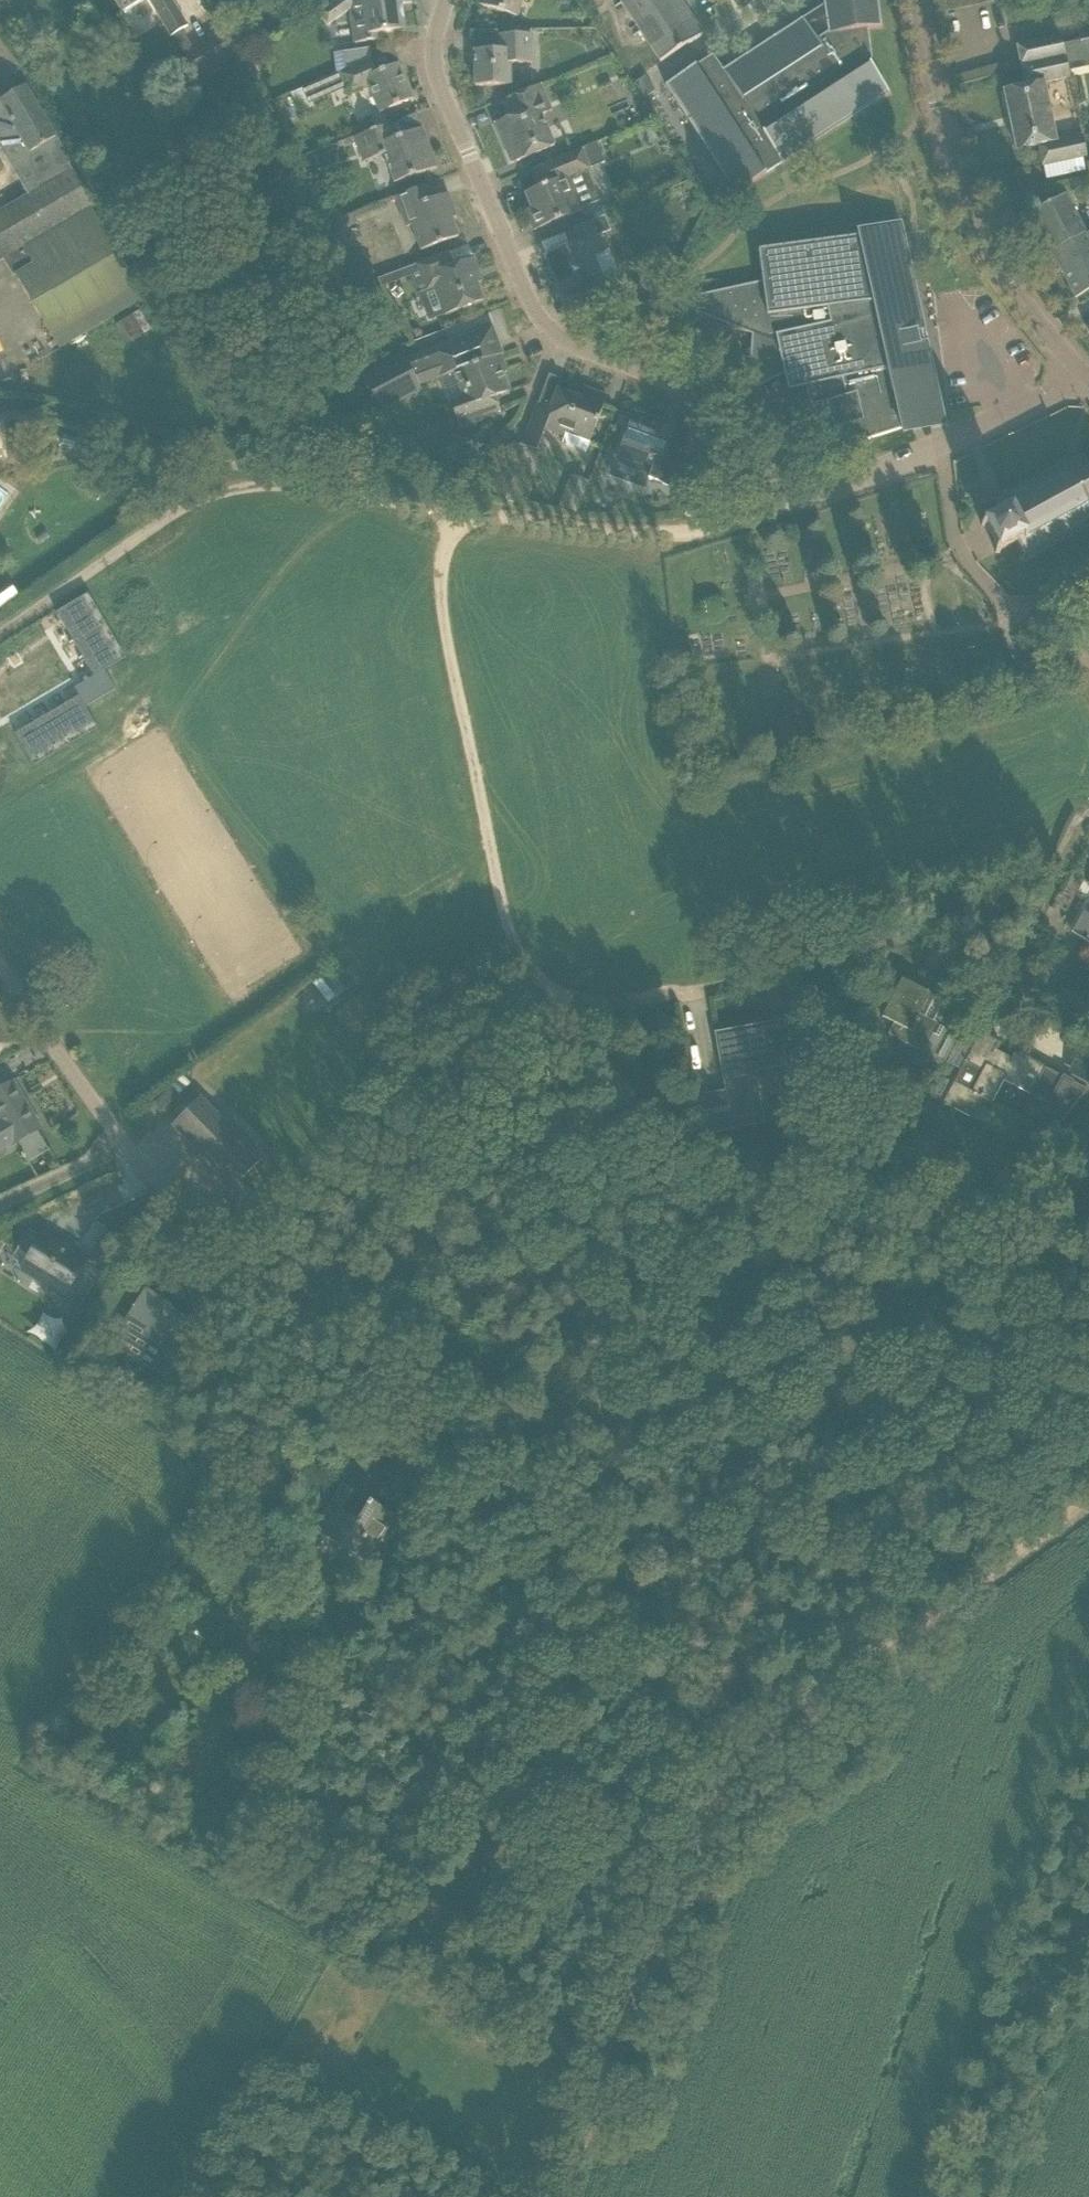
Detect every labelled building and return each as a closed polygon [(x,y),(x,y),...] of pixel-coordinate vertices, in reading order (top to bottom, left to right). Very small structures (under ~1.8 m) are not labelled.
[(121,12),(135,4),(141,0),(114,0),(121,12)] [(168,31),(172,36),(174,35),(182,30),(189,26),(185,19),(173,0),(149,0),(168,31)] [(223,18),(237,9),(231,0),(211,0),(223,18)] [(402,4),(411,3),(411,0),(335,0),(318,13),(328,27),(351,10),(355,43),(383,39),(383,32),(405,29),(402,4)] [(499,11),(516,17),(522,0),(479,0),(478,4),(499,11)] [(660,62),(703,35),(681,0),(620,0),(660,62)] [(723,68),(713,53),(665,84),(735,193),(890,93),(873,67),(868,29),(881,27),(878,0),(823,0),(823,4),(723,68)] [(192,45),(183,50),(196,72),(235,49),(222,27),(192,45)] [(1063,45),(1061,35),(1017,45),(1025,85),(1003,90),(1016,150),(1038,145),(1043,166),(1087,156),(1082,135),(1056,140),(1044,82),(1070,77),(1067,64),(1088,59),(1088,29),(1078,32),(1080,41),(1063,45)] [(510,85),(510,63),(532,63),(531,33),(498,34),(498,49),(474,50),(475,85),(510,85)] [(369,48),(342,51),(345,69),(349,67),(351,66),(370,58),(369,48)] [(345,69),(338,72),(348,95),(357,91),(368,86),(375,103),(380,113),(392,107),(403,103),(413,98),(397,63),(377,72),(371,58),(370,58),(351,66),(349,67),(345,69)] [(634,83),(644,98),(655,90),(645,76),(634,83)] [(318,81),(301,88),(306,99),(322,92),(318,81)] [(24,189),(27,194),(29,193),(69,169),(71,168),(69,165),(68,163),(71,161),(70,160),(70,159),(55,133),(37,103),(25,84),(0,99),(0,149),(24,189)] [(554,145),(541,116),(552,111),(540,84),(528,89),(508,98),(502,100),(508,116),(494,122),(511,163),(532,154),(554,145)] [(282,100),(274,104),(283,121),(291,117),(282,100)] [(392,123),(354,136),(363,163),(385,155),(395,182),(436,167),(422,128),(397,137),(392,123)] [(590,169),(589,168),(604,161),(596,142),(532,168),(540,186),(525,192),(531,208),(526,210),(534,230),(579,211),(566,179),(590,169)] [(322,153),(313,157),(318,169),(327,165),(322,153)] [(0,211),(0,260),(6,257),(17,274),(15,274),(50,333),(51,333),(57,344),(60,347),(78,336),(145,296),(101,222),(104,221),(72,168),(0,211)] [(395,197),(406,227),(411,226),(420,250),(458,236),(452,218),(457,216),(448,193),(435,197),(430,183),(395,197)] [(1075,297),(1088,290),(1088,233),(1086,235),(1064,194),(1029,213),(1075,297)] [(545,256),(563,300),(604,284),(593,256),(605,251),(598,234),(610,229),(604,215),(566,231),(571,245),(545,256)] [(922,330),(899,224),(874,230),(874,231),(875,231),(875,234),(860,236),(758,249),(763,281),(762,281),(670,301),(670,302),(752,334),(747,393),(784,373),(788,390),(806,386),(810,405),(808,406),(823,453),(902,428),(922,422),(923,426),(922,426),(923,427),(943,423),(932,374),(925,376),(923,366),(930,364),(925,340),(918,342),(916,332),(922,330)] [(637,261),(645,279),(668,269),(661,251),(637,261)] [(482,281),(473,257),(452,264),(448,252),(416,264),(418,271),(426,292),(435,289),(445,314),(483,300),(477,283),(482,281)] [(395,280),(418,271),(416,264),(393,273),(395,280)] [(132,314),(114,325),(124,342),(142,331),(132,314)] [(450,403),(460,428),(485,419),(484,416),(500,410),(495,396),(509,391),(498,363),(503,361),(500,354),(503,353),(492,326),(405,358),(403,353),(361,374),(373,398),(379,408),(381,411),(421,390),(419,385),(454,372),(464,397),(450,403)] [(18,366),(24,389),(34,387),(28,364),(18,366)] [(588,445),(599,416),(607,396),(584,387),(580,398),(557,389),(551,407),(538,402),(531,423),(522,445),(537,451),(545,429),(565,436),(564,438),(565,444),(586,451),(588,445)] [(367,401),(362,404),(367,415),(371,413),(379,408),(373,398),(367,401)] [(680,450),(690,423),(672,416),(669,424),(634,411),(626,432),(617,457),(612,470),(639,480),(644,467),(652,470),(649,478),(667,484),(678,457),(676,457),(679,449),(680,450)] [(985,526),(997,548),(996,548),(995,553),(1000,554),(1000,550),(1016,541),(1022,553),(1021,559),(1024,560),(1025,555),(1032,551),(1034,555),(1037,553),(1035,549),(1049,541),(1052,546),(1054,544),(1053,543),(1069,534),(1070,536),(1073,534),(1070,530),(1088,520),(1088,522),(1088,467),(1082,455),(995,501),(991,499),(990,502),(995,503),(1000,515),(987,522),(983,521),(981,525),(985,526)] [(680,464),(674,481),(689,487),(696,470),(680,464)] [(0,590),(0,610),(1,611),(19,597),(8,584),(0,590)] [(88,593),(56,612),(60,619),(65,628),(97,609),(90,597),(88,593)] [(97,609),(65,628),(75,644),(107,625),(97,609)] [(107,625),(75,644),(84,660),(116,641),(107,625)] [(116,641),(84,660),(93,676),(104,670),(126,657),(116,641)] [(93,676),(74,688),(79,696),(85,707),(116,689),(104,670),(93,676)] [(79,696),(62,705),(81,737),(97,728),(85,707),(79,696)] [(62,705),(46,714),(65,746),(81,737),(62,705)] [(46,714),(30,724),(49,756),(65,746),(46,714)] [(30,724),(14,733),(33,765),(49,756),(30,724)] [(1083,911),(1071,931),(1088,942),(1088,915),(1083,911)] [(316,976),(326,999),(345,991),(335,968),(316,976)] [(922,1051),(920,1055),(942,1066),(964,1022),(944,1012),(949,1003),(902,978),(882,1016),(894,1023),(888,1034),(922,1051)] [(729,1106),(696,1112),(695,1112),(699,1134),(733,1128),(731,1120),(754,1116),(744,1061),(783,1054),(787,1077),(818,1071),(811,1031),(771,1039),(769,1023),(715,1033),(729,1106)] [(1047,1103),(1035,1125),(1048,1132),(1088,1089),(1015,1051),(1010,1061),(993,1052),(998,1042),(980,1032),(943,1102),(980,1121),(1002,1079),(1047,1103)] [(1088,1086),(1088,1049),(1081,1045),(1065,1073),(1088,1086)] [(13,1142),(14,1144),(18,1141),(29,1160),(48,1149),(37,1130),(41,1128),(13,1080),(0,1088),(0,1149),(13,1142)] [(217,1170),(225,1162),(242,1179),(262,1158),(250,1146),(200,1096),(172,1124),(217,1170)] [(17,1249),(42,1265),(34,1279),(80,1307),(100,1274),(101,1273),(83,1262),(56,1245),(58,1242),(60,1244),(61,1242),(42,1230),(41,1232),(44,1233),(42,1237),(28,1228),(16,1248),(17,1249)] [(127,1242),(105,1228),(94,1245),(117,1259),(127,1242)] [(126,1320),(141,1329),(138,1335),(162,1351),(151,1368),(164,1377),(158,1386),(174,1397),(189,1373),(168,1359),(170,1356),(171,1357),(180,1343),(177,1340),(189,1321),(170,1308),(172,1305),(146,1289),(126,1320)] [(357,1520),(340,1509),(352,1490),(344,1485),(315,1531),(364,1562),(394,1515),(370,1500),(357,1520)] [(397,1518),(412,1528),(430,1499),(415,1490),(397,1518)]
